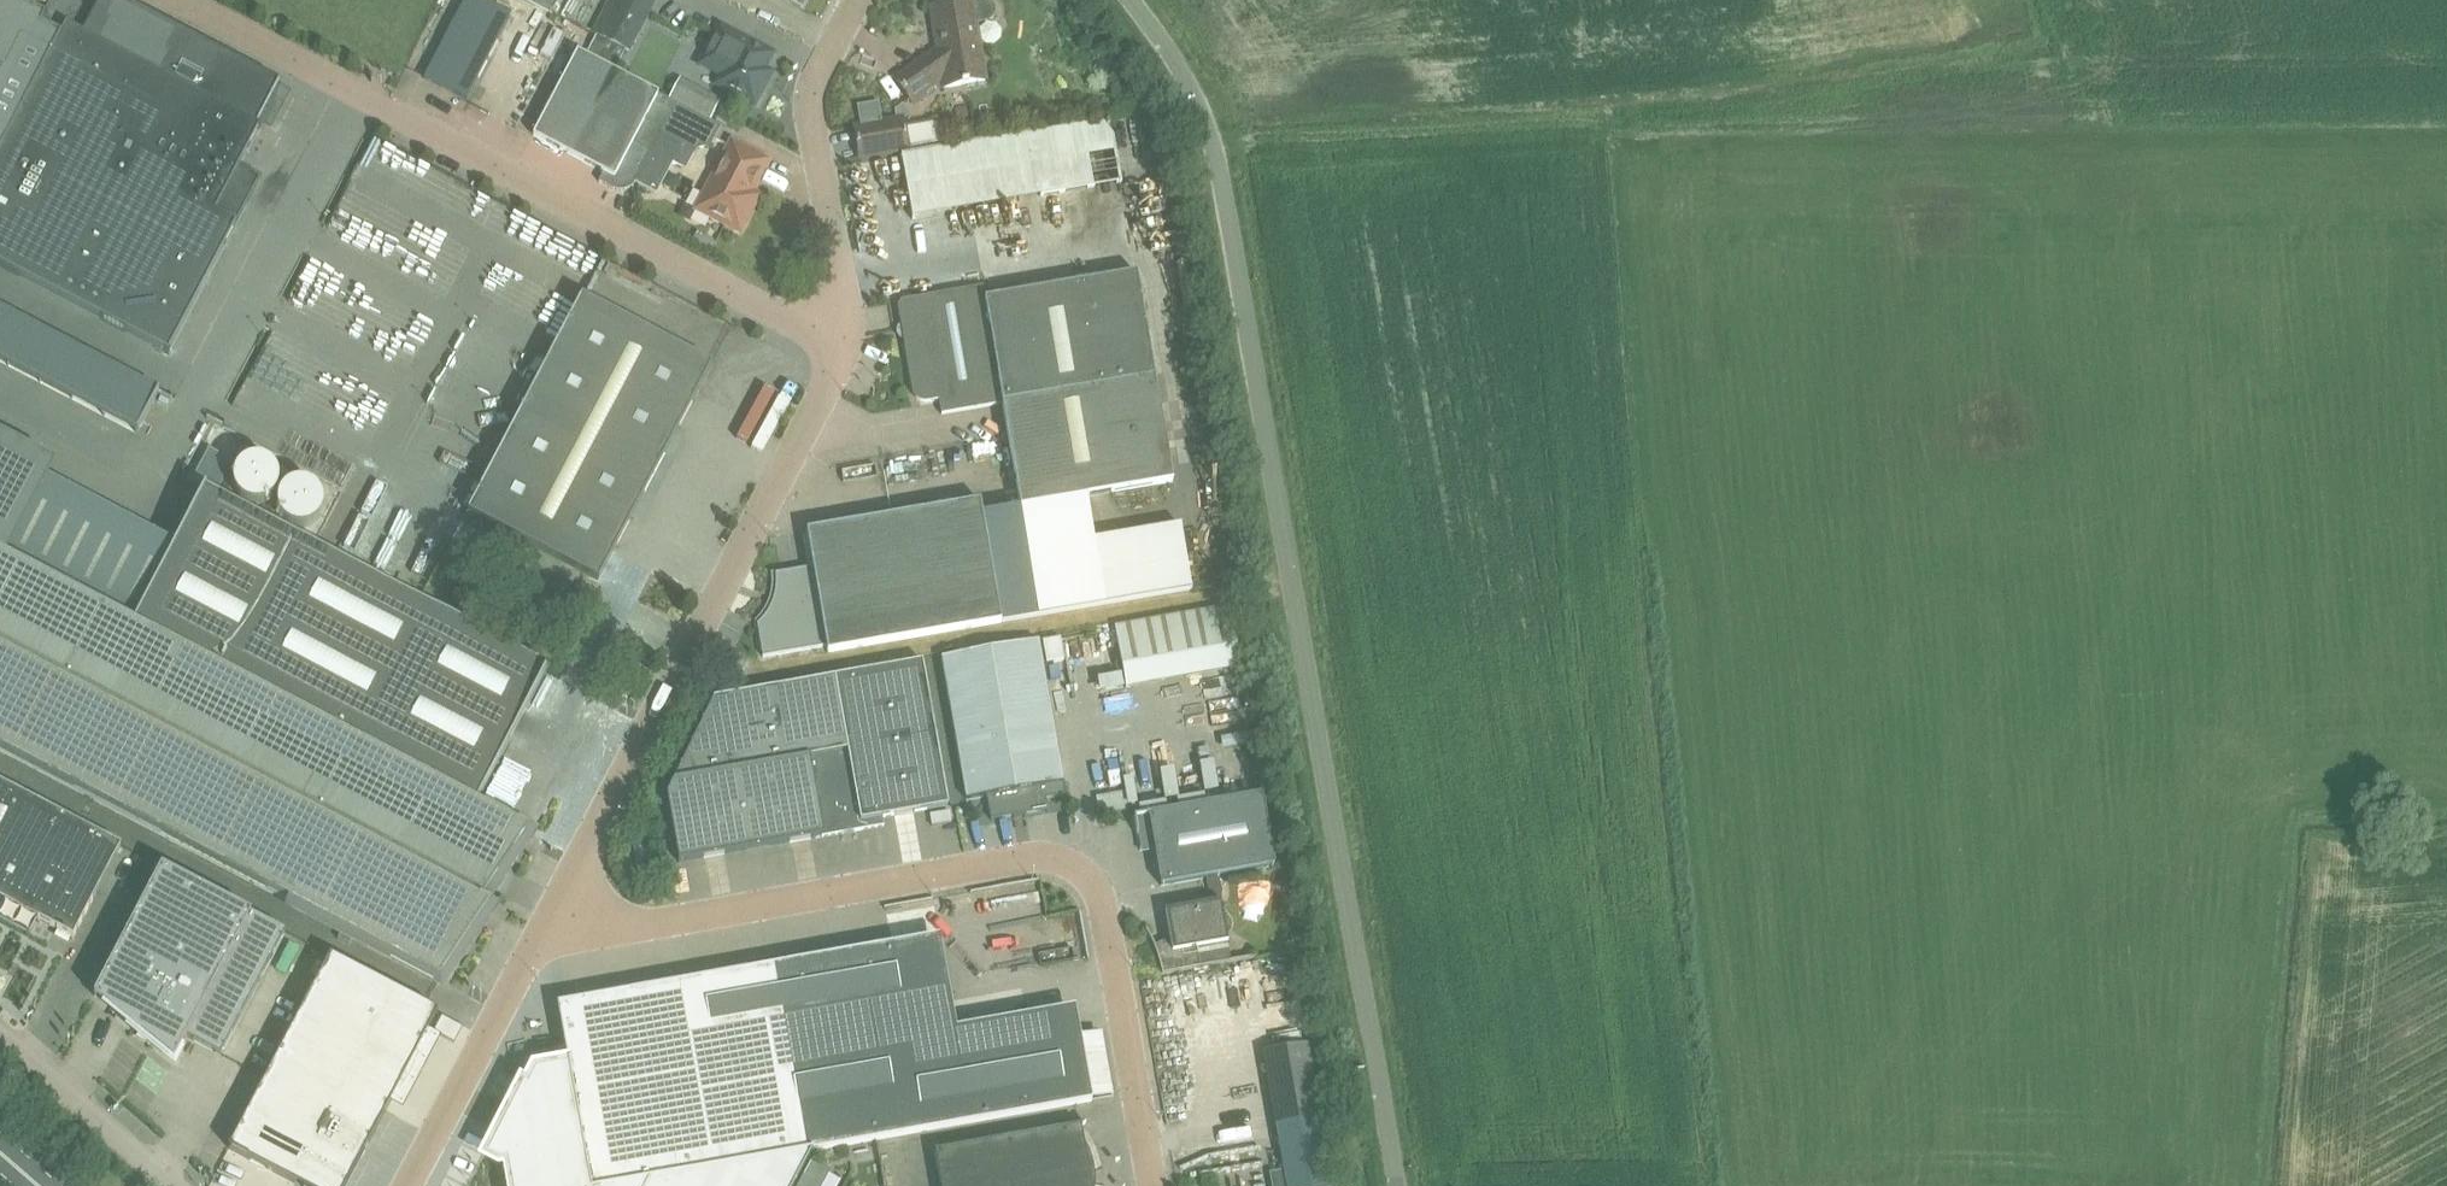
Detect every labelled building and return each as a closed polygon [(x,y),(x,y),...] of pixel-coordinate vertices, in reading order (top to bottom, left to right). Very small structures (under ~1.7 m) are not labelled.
[(169,355),(249,203),(227,192),(241,167),(261,129),(257,127),(280,84),(121,0),(101,0),(80,40),(67,33),(69,28),(15,0),(0,0),(0,267),(169,355)] [(424,79),(467,102),(512,17),(479,0),(465,0),(424,79)] [(587,54),(616,70),(628,49),(631,50),(657,0),(613,0),(596,32),(598,33),(587,54)] [(977,23),(988,21),(992,19),(995,16),(997,13),(997,9),(996,6),(994,3),(992,2),(989,0),(980,0),(974,1),(974,0),(971,0),(933,6),(941,49),(899,78),(916,103),(946,82),(947,87),(987,80),(977,23)] [(718,84),(757,104),(774,72),(768,68),(776,53),(722,25),(700,64),(722,76),(718,84)] [(660,136),(668,121),(678,102),(670,98),(616,70),(587,54),(579,50),(535,135),(606,172),(601,181),(616,189),(619,190),(621,190),(625,190),(627,190),(630,189),(634,187),(635,185),(660,136)] [(722,100),(680,78),(670,98),(678,102),(712,120),(722,100)] [(712,120),(678,102),(668,121),(713,144),(722,126),(722,125),(712,120)] [(910,148),(905,119),(857,127),(862,156),(910,148)] [(1083,122),(1035,131),(1046,198),(1066,194),(1070,218),(1099,213),(1083,122)] [(686,169),(694,154),(661,137),(660,136),(637,182),(635,185),(656,197),(673,163),(686,169)] [(734,141),(698,209),(742,232),(761,196),(754,192),(770,160),(734,141)] [(470,511),(584,296),(601,263),(388,150),(239,431),(341,485),(311,544),(421,602),(470,511)] [(697,234),(691,247),(708,256),(714,243),(697,234)] [(1022,507),(1175,481),(1139,273),(988,299),(986,286),(899,301),(915,391),(916,395),(918,398),(922,400),(926,402),(930,402),(941,400),(944,414),(1005,403),(1022,507)] [(584,296),(470,511),(600,580),(714,365),(584,296)] [(695,304),(690,315),(717,327),(722,317),(695,304)] [(0,307),(0,362),(138,434),(160,391),(0,307)] [(205,488),(214,493),(232,460),(208,448),(191,481),(205,488)] [(9,509),(143,571),(164,525),(30,463),(9,509)] [(205,488),(135,623),(477,805),(549,669),(421,602),(311,544),(214,493),(205,488)] [(992,557),(982,501),(808,530),(815,567),(777,573),(778,582),(777,592),(775,600),(773,604),(771,608),(769,613),(764,619),(759,624),(765,657),(828,646),(829,652),(1041,615),(1030,551),(992,557)] [(441,979),(491,906),(483,902),(530,832),(477,805),(135,623),(0,552),(0,747),(441,979)] [(1223,608),(1123,624),(1131,673),(1107,676),(1109,690),(1250,668),(1245,641),(1229,644),(1223,608)] [(1073,638),(1053,639),(1055,666),(1075,665),(1073,638)] [(993,820),(1037,812),(1036,803),(1048,800),(1045,786),(1065,783),(1040,640),(943,657),(968,800),(988,796),(993,820)] [(885,817),(950,805),(924,661),(715,698),(668,796),(680,862),(886,825),(885,817)] [(1206,744),(1227,740),(1222,717),(1202,721),(1206,744)] [(1222,760),(1209,761),(1212,786),(1225,784),(1222,760)] [(1182,766),(1169,768),(1173,794),(1186,792),(1182,766)] [(74,937),(122,845),(0,782),(0,898),(74,937)] [(1111,796),(1112,811),(1136,809),(1134,794),(1111,796)] [(1262,868),(1277,865),(1264,794),(1152,814),(1156,848),(1162,886),(1179,882),(1262,868)] [(961,828),(961,814),(944,814),(944,828),(961,828)] [(638,865),(650,863),(647,846),(635,847),(638,865)] [(1181,890),(1164,893),(1178,972),(1199,968),(1292,952),(1278,873),(1264,876),(1262,868),(1179,882),(1181,890)] [(221,1056),(286,933),(162,869),(95,998),(175,1062),(187,1038),(221,1056)] [(996,952),(1012,951),(1008,889),(991,891),(996,952)] [(490,1150),(503,1156),(513,1154),(517,1177),(532,1174),(534,1185),(611,1185),(615,1185),(794,1185),(813,1150),(1093,1101),(1082,1036),(1079,1037),(914,1066),(893,945),(705,978),(580,1000),(561,1003),(560,1004),(569,1059),(554,1062),(554,1066),(536,1069),(516,1106),(519,1108),(506,1133),(501,1130),(490,1150)] [(331,956),(228,1150),(298,1185),(347,1185),(438,1012),(331,956)] [(1088,1034),(1100,1097),(1122,1093),(1111,1030),(1088,1034)] [(1309,1044),(1264,1052),(1285,1171),(1270,1173),(1272,1185),(1334,1185),(1309,1044)] [(1097,1178),(1096,1168),(1094,1161),(1092,1153),(1089,1147),(1085,1139),(1082,1125),(936,1151),(942,1185),(1096,1185),(1097,1178)] [(1212,1156),(1211,1175),(1241,1176),(1242,1158),(1212,1156)] [(798,1185),(822,1185),(830,1170),(812,1160),(798,1185)]
